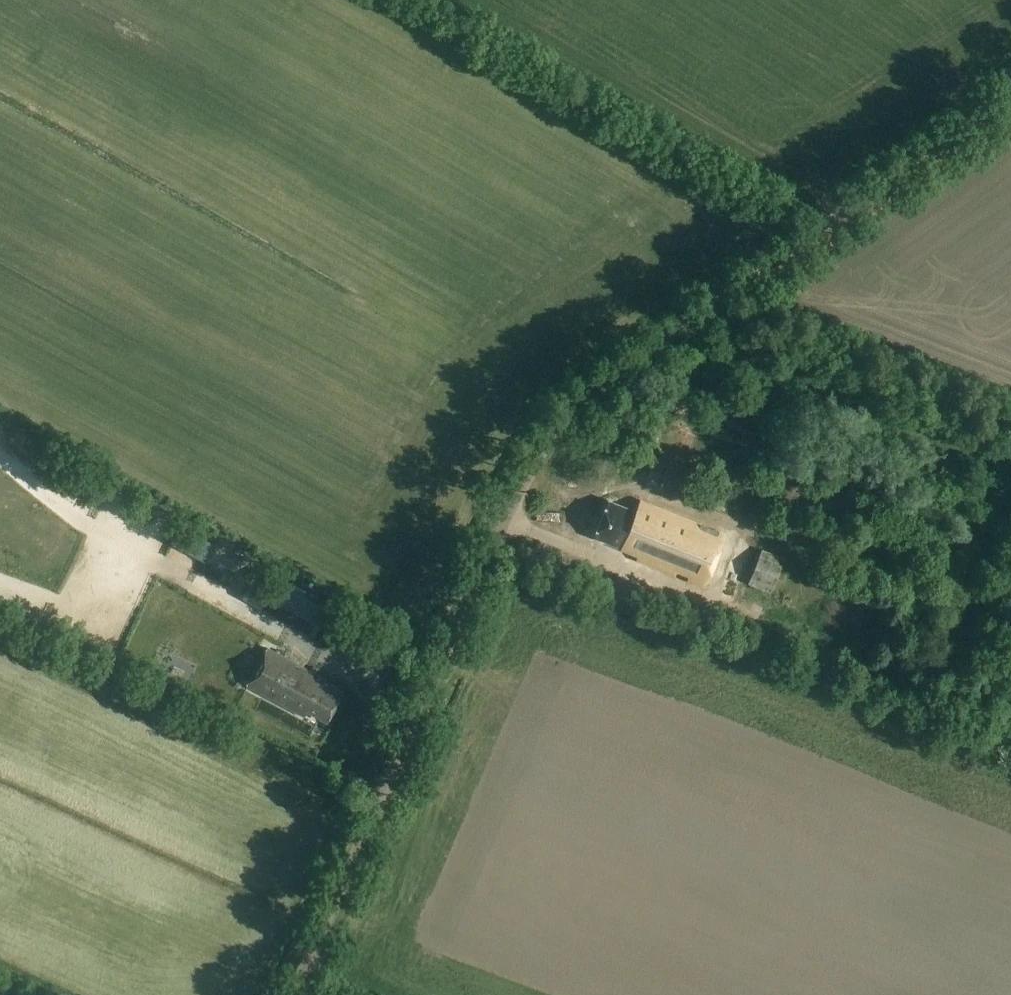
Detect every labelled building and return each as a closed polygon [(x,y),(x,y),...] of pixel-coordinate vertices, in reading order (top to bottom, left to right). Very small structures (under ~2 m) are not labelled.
[(717,553),(724,535),(641,501),(636,512),(609,501),(595,536),(627,549),(625,554),(675,574),(677,569),(690,574),(689,579),(704,585),(705,583),(717,553)] [(761,548),(747,582),(772,592),(785,557),(761,548)] [(730,558),(717,553),(705,583),(718,588),(730,558)] [(307,710),(327,721),(341,695),(309,677),(311,672),(267,648),(247,685),(304,715),(307,710)]
